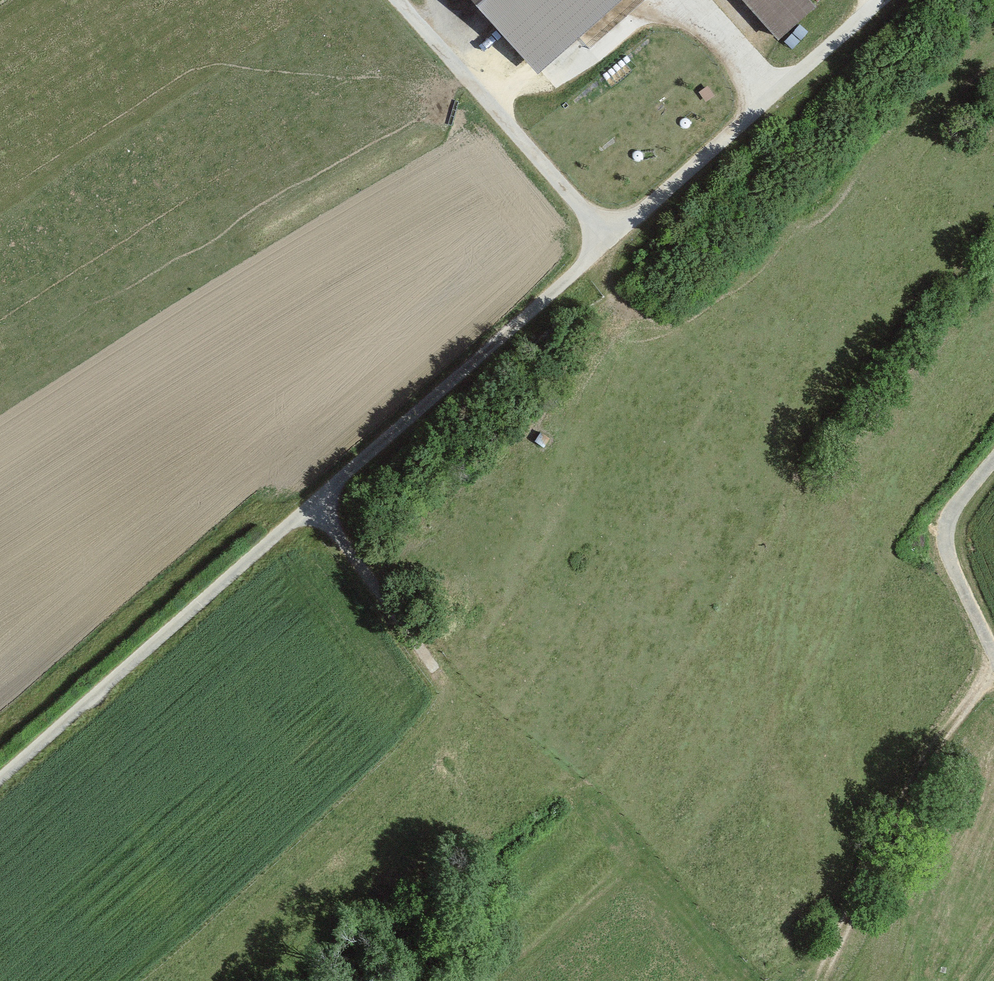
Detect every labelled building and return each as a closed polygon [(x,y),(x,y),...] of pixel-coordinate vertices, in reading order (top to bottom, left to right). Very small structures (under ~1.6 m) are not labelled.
[(538,66),(615,0),(479,0),(538,66)] [(777,36),(820,4),(815,0),(744,0),(777,36)]
